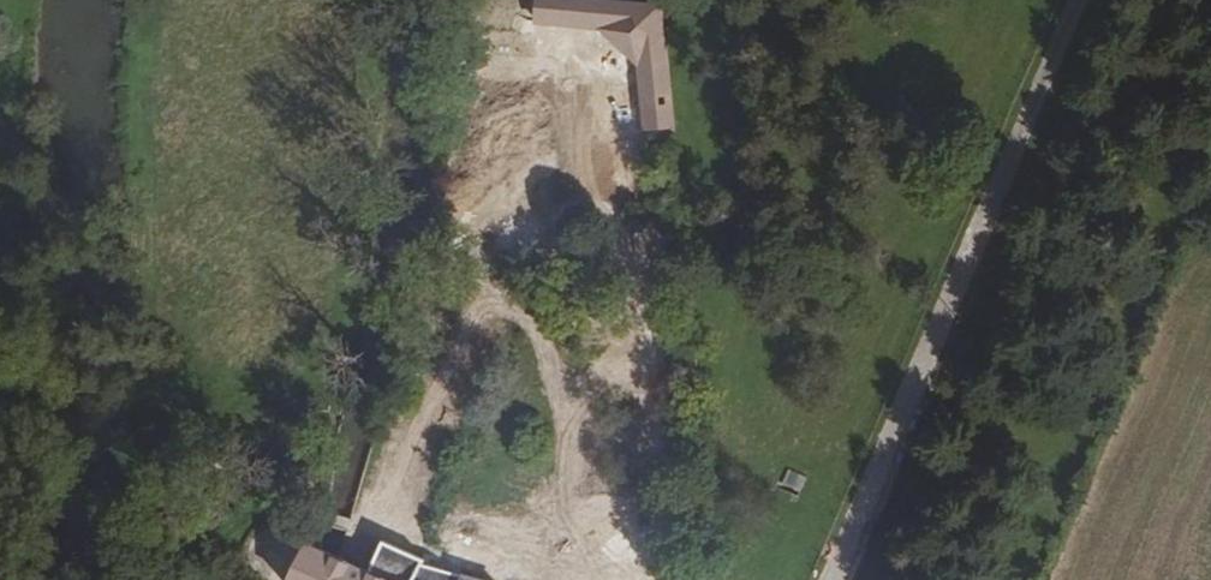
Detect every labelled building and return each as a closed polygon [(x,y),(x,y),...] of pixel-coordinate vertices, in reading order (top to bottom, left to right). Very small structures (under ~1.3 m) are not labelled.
[(638,0),(541,0),(539,17),(606,25),(643,62),(647,126),(675,124),(664,3),(638,0)] [(395,546),(383,575),(333,556),(314,548),(305,543),(284,579),(483,579),(444,567),(446,559),(421,553),(419,556),(395,546)]
